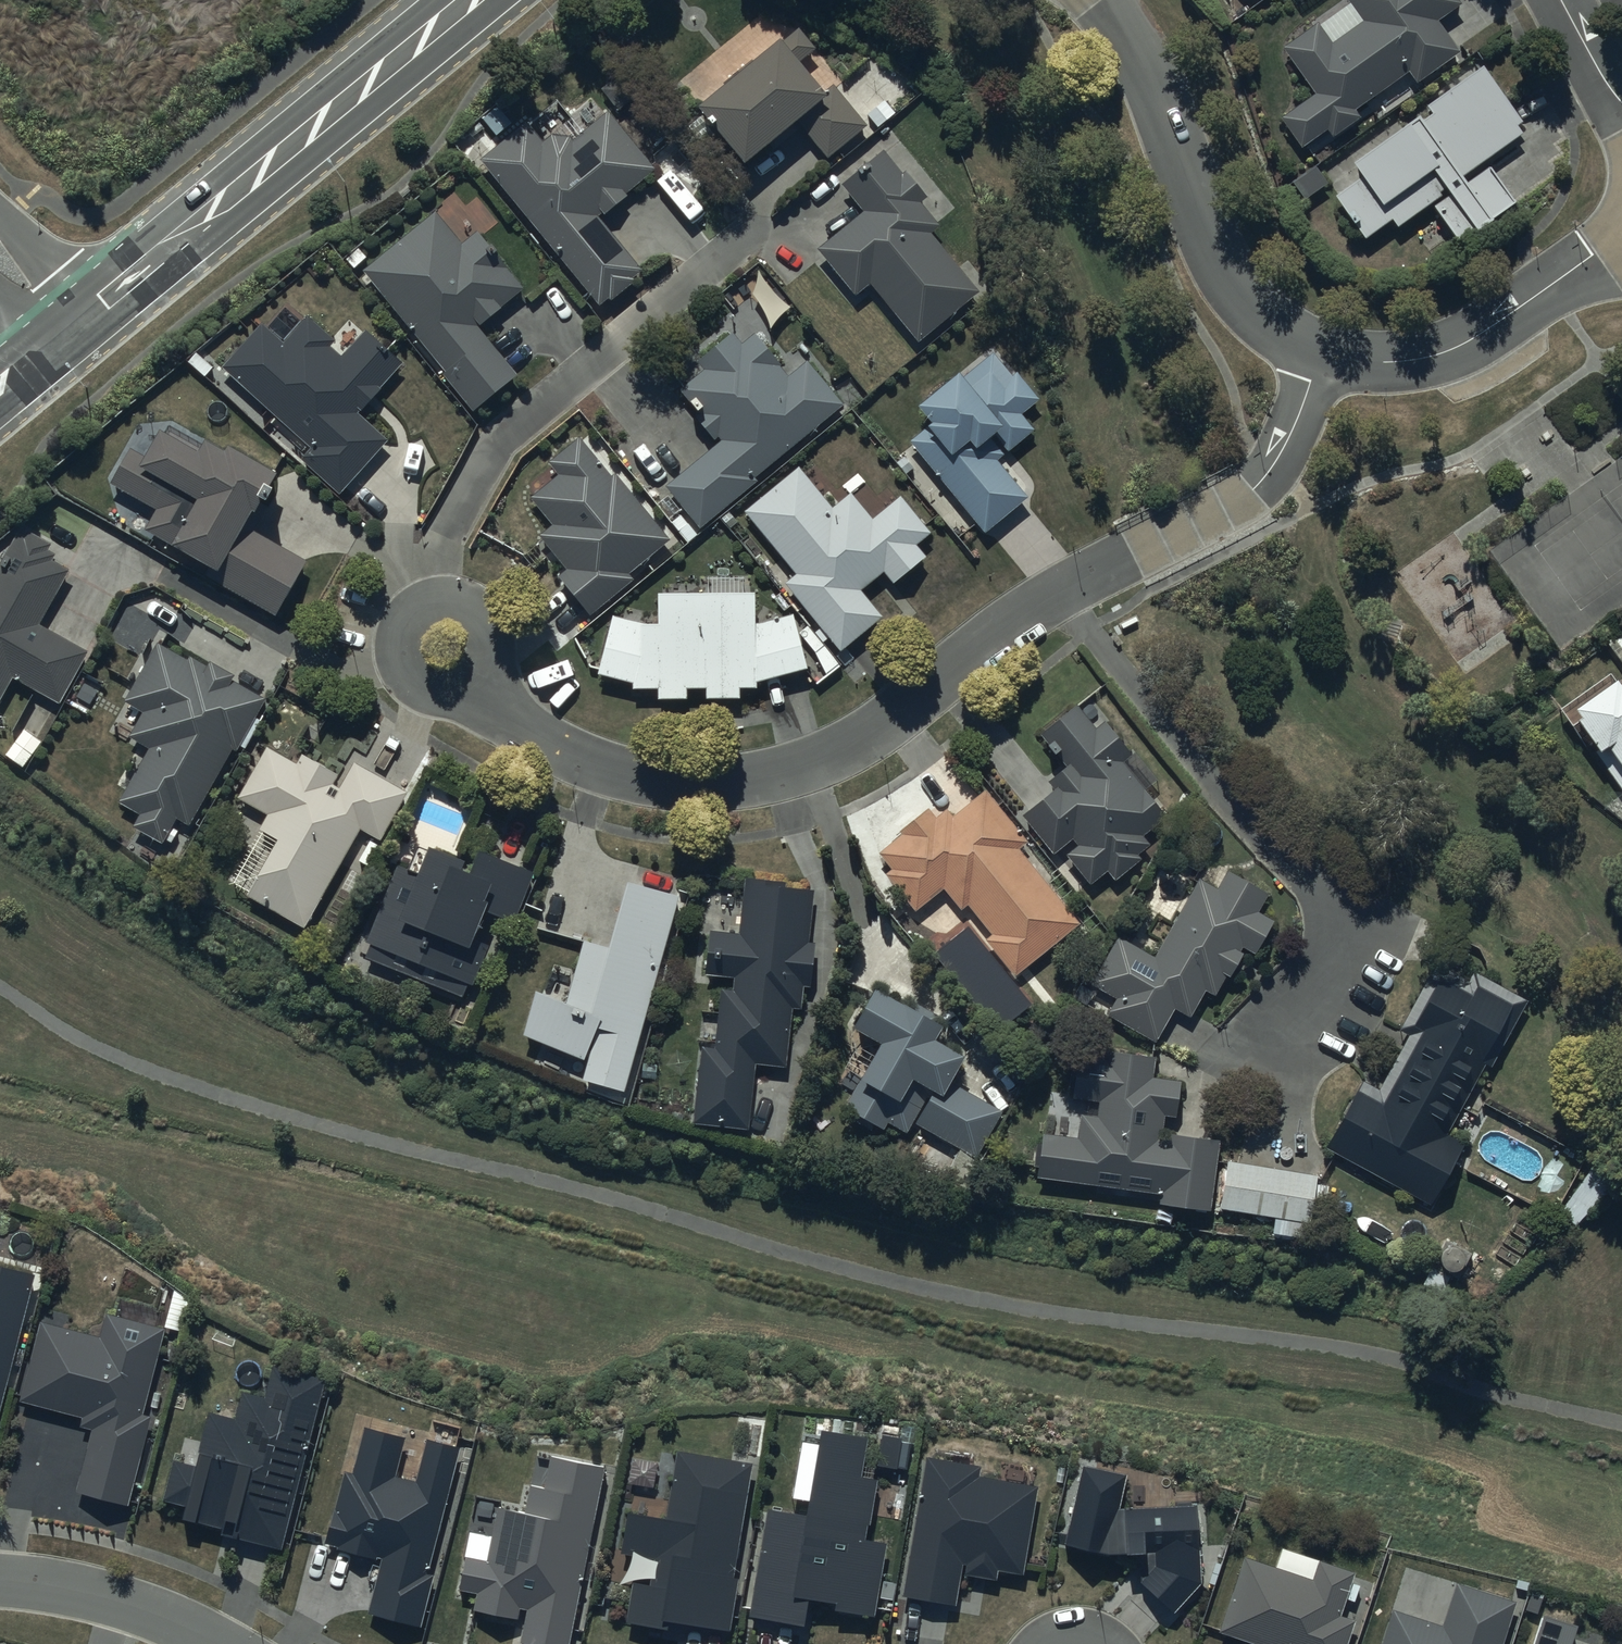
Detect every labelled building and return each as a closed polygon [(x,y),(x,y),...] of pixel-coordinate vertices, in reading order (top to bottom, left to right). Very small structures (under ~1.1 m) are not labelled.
[(1282,47),(1314,93),(1280,117),(1301,147),(1326,129),(1331,136),(1360,116),(1355,108),(1408,70),(1416,82),(1460,51),(1437,18),(1459,3),(1457,0),(1347,0),(1363,22),(1331,44),(1316,23),(1282,47)] [(777,38),(696,106),(743,163),(768,142),(773,149),(797,129),(792,124),(797,120),(828,156),(864,126),(832,87),(823,94),(797,63),(814,49),(796,28),(780,41),(777,38)] [(1481,66),(1424,107),(1429,114),(1420,121),(1417,116),(1351,163),(1361,178),(1335,197),(1365,238),(1391,219),(1397,228),(1446,192),(1449,196),(1434,207),(1459,242),(1514,202),(1488,166),(1467,181),(1462,175),(1521,132),(1515,125),(1521,121),(1481,66)] [(525,123),(480,158),(599,305),(608,297),(609,300),(633,280),(630,276),(641,268),(597,214),(600,212),(603,215),(625,197),(622,192),(652,167),(607,111),(572,139),(568,134),(550,133),(540,142),(525,123)] [(883,150),(841,183),(862,210),(815,247),(852,294),(869,281),(916,340),(977,292),(929,231),(937,224),(919,201),(925,196),(905,171),(901,174),(883,150)] [(438,210),(365,269),(448,372),(443,375),(472,410),(516,374),(479,328),(503,309),(499,305),(522,286),(478,231),(464,243),(438,210)] [(403,364),(365,331),(341,358),(329,346),(335,340),(309,316),(284,344),(261,324),(223,366),(312,445),(300,458),(338,493),(387,438),(359,413),(403,364)] [(787,376),(753,332),(738,343),(731,334),(696,361),(703,370),(677,390),(697,416),(695,417),(712,439),(717,435),(722,442),(666,486),(684,509),(670,520),(687,542),(701,530),(699,527),(757,482),(752,476),(842,405),(807,360),(787,376)] [(956,371),(914,404),(929,423),(907,440),(982,532),(1025,497),(995,458),(1031,429),(1018,413),(1036,398),(1015,371),(1010,375),(992,352),(961,377),(956,371)] [(275,472),(228,445),(223,452),(206,442),(201,451),(162,429),(137,472),(123,465),(112,484),(158,510),(146,530),(218,571),(213,580),(275,615),(306,561),(251,529),(254,525),(248,521),(254,511),(251,509),(258,497),(266,501),(274,487),(268,484),(275,472)] [(665,538),(614,473),(610,476),(580,437),(548,463),(558,476),(530,498),(550,524),(537,535),(565,570),(558,575),(589,615),(631,581),(626,574),(667,542),(673,550),(684,541),(675,530),(665,538)] [(795,468),(744,511),(795,571),(780,583),(837,651),(879,616),(858,591),(882,571),(894,584),(925,557),(913,544),(929,531),(900,496),(872,519),(849,491),(829,508),(795,468)] [(37,623),(66,569),(50,560),(54,553),(48,550),(51,544),(27,530),(24,536),(19,533),(0,568),(0,696),(11,676),(61,703),(89,651),(37,623)] [(752,593),(654,593),(654,624),(646,624),(611,615),(596,675),(631,683),(631,691),(657,689),(657,700),(685,699),(684,690),(702,689),(703,700),(738,698),(738,689),(754,688),(754,681),(806,667),(791,613),(752,623),(752,593)] [(1607,641),(1621,664),(1621,631),(1607,641)] [(264,699),(229,680),(233,674),(208,662),(207,665),(189,655),(187,658),(156,642),(125,701),(143,711),(129,739),(149,749),(121,803),(140,813),(133,826),(164,842),(177,818),(187,823),(228,746),(237,750),(264,699)] [(1618,686),(1610,675),(1560,710),(1587,749),(1590,748),(1621,794),(1621,683),(1618,686)] [(1094,730),(1074,705),(1038,735),(1065,767),(1047,782),(1054,790),(1023,816),(1053,853),(1071,839),(1077,846),(1065,856),(1089,884),(1106,870),(1115,882),(1142,860),(1137,855),(1149,844),(1142,836),(1165,817),(1121,764),(1131,755),(1104,722),(1094,730)] [(408,792),(354,763),(341,788),(332,783),(337,774),(302,755),(297,764),(266,748),(240,797),(270,813),(261,829),(279,839),(248,896),(306,927),(359,827),(383,840),(408,792)] [(1077,922),(1016,846),(1023,841),(983,790),(950,817),(946,811),(934,820),(926,809),(897,832),(900,835),(877,853),(891,870),(885,875),(913,911),(942,888),(960,910),(968,904),(992,934),(984,940),(1012,974),(1077,922)] [(534,872),(480,851),(471,872),(463,868),(466,860),(431,847),(429,852),(417,847),(409,868),(397,863),(367,941),(371,943),(366,957),(464,996),(470,982),(473,984),(488,945),(473,939),(485,909),(515,921),(534,872)] [(1267,895),(1226,871),(1215,890),(1197,880),(1153,958),(1116,938),(1090,983),(1117,998),(1108,1014),(1155,1040),(1174,1006),(1190,1015),(1205,989),(1215,995),(1226,975),(1228,976),(1241,953),(1238,952),(1242,945),(1254,952),(1271,922),(1256,914),(1267,895)] [(684,895),(621,877),(603,941),(578,934),(559,997),(535,990),(522,1037),(590,1056),(584,1076),(628,1089),(684,895)] [(810,892),(782,888),(783,883),(744,878),(737,935),(707,932),(702,975),(733,979),(732,989),(720,987),(712,1048),(701,1047),(692,1122),(745,1129),(753,1064),(783,1068),(790,1008),(799,1009),(802,986),(809,986),(814,943),(804,942),(810,892)] [(1526,999),(1471,972),(1465,984),(1432,968),(1400,1032),(1410,1037),(1394,1068),(1389,1065),(1377,1089),(1360,1081),(1326,1150),(1433,1203),(1462,1144),(1446,1136),(1481,1064),(1491,1069),(1526,999)] [(906,1009),(873,989),(850,1028),(853,1030),(844,1044),(855,1050),(844,1068),(848,1071),(840,1085),(852,1092),(843,1106),(883,1130),(888,1121),(907,1133),(914,1120),(974,1156),(1000,1113),(946,1081),(960,1058),(931,1041),(940,1026),(934,1023),(937,1018),(910,1002),(906,1009)] [(1154,1058),(1105,1052),(1104,1060),(1076,1057),(1075,1067),(1069,1066),(1067,1089),(1074,1090),(1073,1099),(1097,1102),(1095,1117),(1079,1115),(1076,1141),(1041,1137),(1036,1180),(1160,1194),(1159,1205),(1208,1210),(1216,1140),(1161,1134),(1163,1116),(1174,1118),(1178,1083),(1152,1080),(1154,1058)] [(1314,1175),(1226,1161),(1219,1210),(1274,1218),(1272,1234),(1308,1239),(1314,1202),(1325,1203),(1328,1185),(1313,1183),(1314,1175)] [(0,1265),(0,1415),(35,1274),(0,1265)] [(101,1336),(43,1322),(24,1402),(80,1416),(78,1425),(91,1428),(75,1494),(129,1507),(151,1417),(145,1415),(165,1329),(106,1315),(101,1336)] [(324,1378),(276,1366),(267,1400),(244,1394),(237,1420),(208,1412),(197,1452),(201,1453),(198,1466),(174,1460),(163,1501),(175,1504),(169,1528),(203,1537),(200,1550),(214,1554),(217,1541),(253,1551),(255,1543),(281,1550),(324,1378)] [(404,1438),(366,1427),(353,1477),(344,1475),(335,1509),(332,1508),(322,1544),(339,1548),(337,1556),(381,1568),(368,1614),(417,1628),(432,1575),(423,1572),(457,1447),(427,1439),(416,1482),(394,1476),(404,1438)] [(868,1437),(821,1429),(807,1517),(768,1510),(750,1617),(804,1626),(809,1599),(836,1604),(835,1610),(875,1617),(888,1544),(868,1541),(878,1481),(861,1478),(868,1437)] [(543,1446),(538,1475),(526,1473),(521,1501),(491,1495),(482,1549),(458,1545),(449,1597),(470,1601),(467,1617),(515,1625),(512,1643),(583,1643),(616,1459),(543,1446)] [(751,1465),(677,1453),(666,1519),(628,1513),(622,1554),(654,1559),(649,1586),(632,1583),(626,1624),(668,1630),(669,1621),(730,1631),(739,1579),(733,1578),(751,1465)] [(979,1466),(925,1458),(903,1599),(954,1607),(959,1576),(994,1581),(996,1570),(1020,1573),(1034,1486),(978,1477),(979,1466)] [(1127,1476),(1083,1466),(1064,1546),(1110,1555),(1145,1553),(1147,1575),(1140,1583),(1177,1615),(1204,1586),(1197,1505),(1120,1511),(1127,1476)] [(1244,1558),(1219,1634),(1251,1643),(1346,1643),(1353,1622),(1340,1618),(1355,1573),(1318,1561),(1312,1580),(1244,1558)] [(1457,1583),(1443,1626),(1393,1611),(1382,1643),(1504,1643),(1517,1602),(1457,1583)] [(1544,1616),(1535,1643),(1571,1643),(1577,1627),(1544,1616)]
